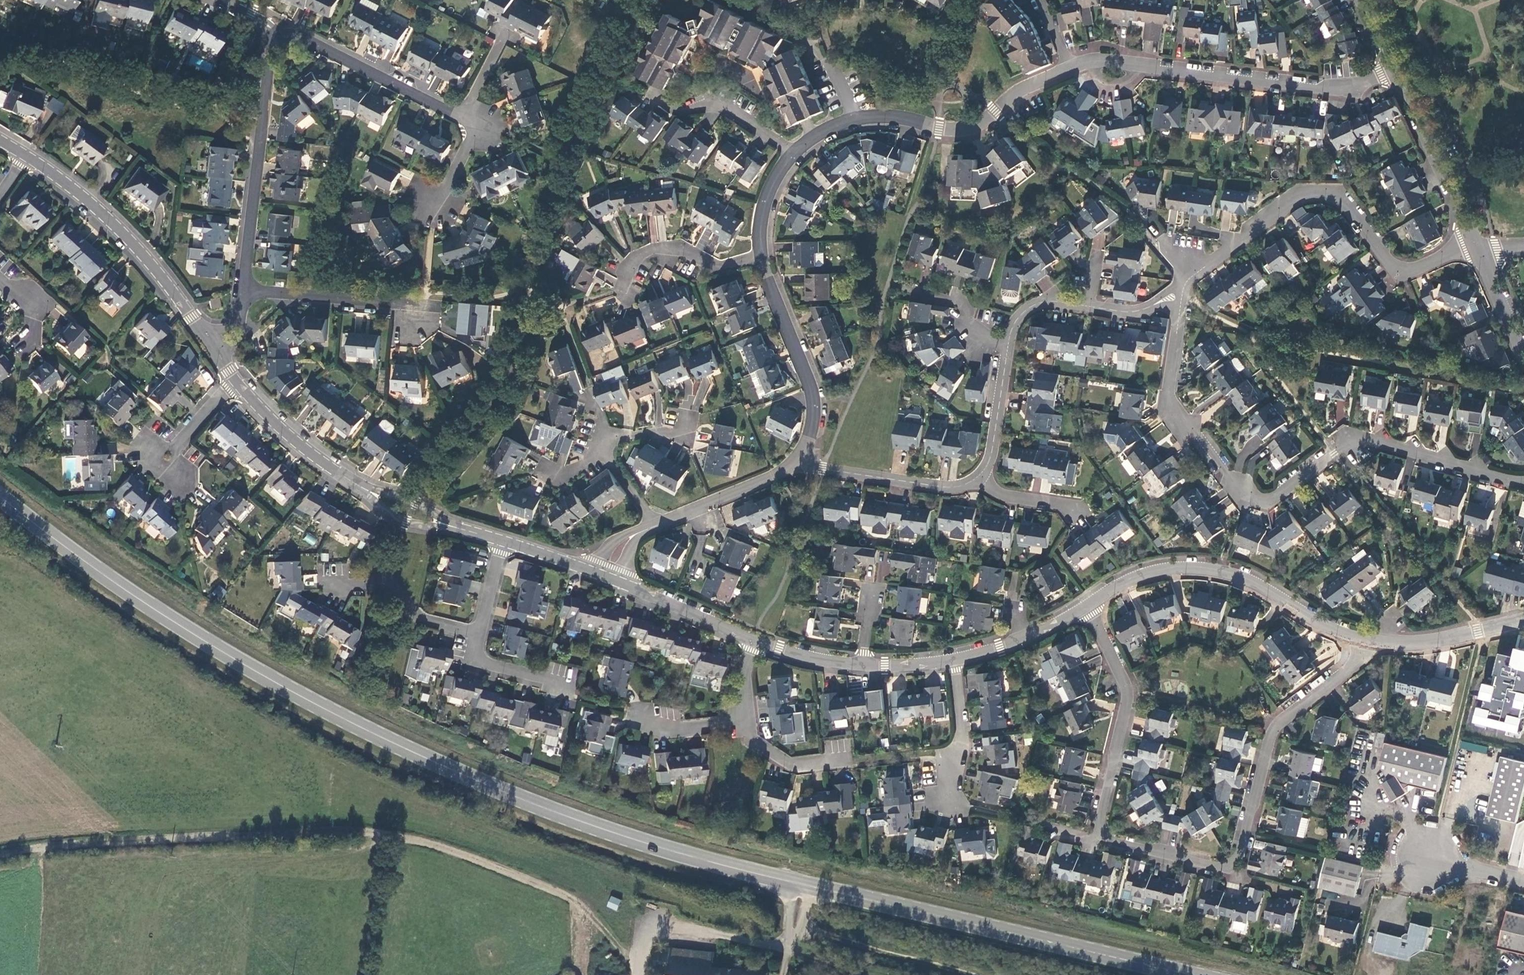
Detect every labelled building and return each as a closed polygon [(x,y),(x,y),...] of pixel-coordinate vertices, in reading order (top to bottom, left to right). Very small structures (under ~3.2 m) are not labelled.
[(43,3),(42,5),(50,8),(52,4),(70,12),(76,0),(44,0),(43,3)] [(94,11),(96,11),(92,25),(106,29),(109,15),(122,18),(122,16),(126,0),(96,0),(94,11)] [(144,0),(126,0),(122,16),(145,22),(151,2),(144,0)] [(293,2),(307,8),(308,5),(311,0),(294,0),(293,2)] [(308,5),(331,16),(339,0),(311,0),(308,5)] [(370,0),(363,0),(351,22),(364,29),(363,30),(374,36),(384,16),(374,11),(378,4),(370,0)] [(509,27),(517,11),(510,7),(513,0),(491,0),(487,9),(497,14),(497,12),(504,16),(501,23),(509,27)] [(666,89),(673,75),(676,77),(696,36),(704,34),(762,65),(769,71),(788,112),(790,111),(796,124),(824,111),(818,98),(820,96),(817,89),(815,90),(796,50),(782,56),(781,53),(783,52),(789,40),(712,0),(708,0),(702,12),(705,14),(703,19),(699,20),(698,19),(691,21),(691,22),(687,23),(669,14),(649,54),(646,53),(643,60),(645,61),(639,75),(666,89)] [(797,10),(825,0),(793,0),(797,10)] [(949,0),(922,0),(942,12),(949,0)] [(986,6),(994,14),(993,16),(1005,31),(1007,30),(1011,34),(1013,32),(1016,37),(1014,39),(1016,44),(1014,45),(1022,63),(1024,63),(1029,73),(1051,63),(1046,50),(1051,48),(1049,44),(1047,40),(1043,42),(1034,22),(1021,6),(1024,3),(1021,0),(992,0),(986,6)] [(1086,25),(1094,24),(1091,5),(1100,4),(1099,0),(1081,0),(1081,1),(1085,20),(1086,25)] [(1105,15),(1122,17),(1121,24),(1129,25),(1130,18),(1132,0),(1107,0),(1105,15)] [(1146,20),(1144,38),(1153,39),(1157,3),(1132,0),(1130,18),(1146,20)] [(1321,15),(1323,13),(1335,6),(1332,1),(1332,0),(1312,0),(1321,15)] [(1081,1),(1064,5),(1065,11),(1058,13),(1061,31),(1069,29),(1068,23),(1085,20),(1081,1)] [(517,11),(509,27),(516,31),(518,26),(529,32),(526,38),(538,43),(551,18),(521,2),(517,11)] [(1157,3),(1153,39),(1161,40),(1163,22),(1172,23),(1175,5),(1157,3)] [(1326,21),(1334,35),(1350,26),(1337,5),(1335,6),(1323,13),(1326,19),(1326,21)] [(1190,7),(1182,6),(1178,41),(1185,42),(1186,35),(1203,37),(1205,23),(1206,19),(1188,17),(1190,7)] [(1256,8),(1239,10),(1241,29),(1250,28),(1253,46),(1261,45),(1260,35),(1256,8)] [(172,9),(162,28),(180,37),(177,42),(184,45),(186,41),(197,20),(186,14),(185,16),(172,9)] [(374,36),(373,38),(385,45),(384,46),(390,49),(391,47),(397,51),(409,28),(384,16),(374,36)] [(197,20),(186,41),(213,54),(225,32),(216,28),(214,31),(204,26),(206,22),(198,18),(197,20)] [(1223,25),(1205,23),(1203,37),(1203,41),(1220,43),(1219,50),(1227,51),(1230,33),(1222,32),(1223,25)] [(1355,31),(1339,35),(1341,42),(1340,43),(1344,59),(1361,55),(1358,39),(1357,38),(1355,31)] [(1278,32),(1260,35),(1261,45),(1262,53),(1280,50),(1281,57),(1289,56),(1286,38),(1279,39),(1278,32)] [(419,42),(410,60),(431,71),(432,68),(438,71),(444,58),(439,55),(440,52),(419,42)] [(438,71),(436,74),(446,79),(447,78),(460,84),(464,76),(466,77),(471,68),(468,67),(471,61),(456,54),(454,59),(445,55),(444,58),(438,71)] [(1280,58),(1283,72),(1291,70),(1289,56),(1280,58)] [(510,84),(516,102),(537,95),(527,66),(502,75),(506,85),(510,84)] [(299,80),(317,103),(331,93),(327,88),(331,88),(333,72),(313,70),(314,72),(308,77),(306,75),(299,80)] [(7,92),(0,108),(24,118),(25,116),(34,119),(44,96),(12,83),(8,93),(7,92)] [(346,86),(338,85),(336,107),(351,109),(359,113),(359,112),(368,95),(369,93),(357,87),(353,87),(352,89),(346,88),(346,86)] [(1066,99),(1056,115),(1071,125),(1090,94),(1083,89),(1074,105),(1066,99)] [(1090,94),(1071,125),(1086,134),(1096,119),(1088,114),(1098,98),(1090,94)] [(368,95),(359,112),(366,115),(365,116),(383,125),(393,106),(392,106),(394,102),(386,98),(384,101),(375,97),(374,98),(368,95)] [(516,102),(525,127),(546,120),(537,95),(516,102)] [(279,129),(277,140),(299,142),(300,134),(296,133),(297,125),(312,113),(299,96),(290,103),(291,105),(284,111),(281,129),(279,129)] [(58,114),(64,104),(52,97),(46,108),(58,114)] [(632,102),(625,97),(619,106),(615,106),(613,109),(614,117),(618,119),(622,119),(628,123),(629,122),(634,126),(645,111),(639,107),(641,104),(634,99),(632,102)] [(1381,105),(1374,108),(1376,112),(1381,123),(1387,120),(1388,121),(1403,114),(1395,97),(1380,104),(1381,105)] [(1166,105),(1158,104),(1155,126),(1172,128),(1173,124),(1180,125),(1183,102),(1175,101),(1175,100),(1167,99),(1166,105)] [(1131,100),(1123,101),(1129,136),(1146,133),(1143,115),(1134,117),(1131,100)] [(1129,136),(1123,101),(1114,103),(1117,120),(1108,121),(1109,125),(1103,124),(1101,138),(1113,142),(1112,139),(1129,136)] [(1218,106),(1202,104),(1201,109),(1193,108),(1190,130),(1207,132),(1208,128),(1215,129),(1215,128),(1218,106)] [(1225,105),(1218,104),(1218,106),(1215,128),(1222,128),(1222,131),(1239,133),(1242,112),(1233,111),(1234,105),(1225,104),(1225,105)] [(1261,109),(1253,108),(1250,132),(1258,133),(1258,136),(1274,138),(1275,133),(1277,117),(1269,115),(1269,110),(1261,109)] [(645,111),(634,126),(654,140),(668,121),(654,111),(651,115),(645,111)] [(1368,114),(1352,122),(1359,138),(1383,128),(1381,123),(1376,112),(1369,115),(1368,114)] [(1336,114),(1327,113),(1326,122),(1325,133),(1333,134),(1340,149),(1360,140),(1359,138),(1352,122),(1351,120),(1337,126),(1335,122),(1336,114)] [(1285,116),(1277,115),(1277,117),(1275,133),(1299,135),(1301,117),(1285,115),(1285,116)] [(1301,117),(1299,135),(1324,138),(1325,133),(1326,122),(1319,121),(1319,119),(1301,117)] [(405,120),(396,137),(420,149),(428,133),(429,132),(405,120)] [(677,122),(666,137),(686,152),(700,133),(686,123),(683,126),(677,122)] [(686,152),(686,153),(700,163),(714,143),(707,138),(710,133),(704,128),(700,133),(686,152)] [(85,131),(73,148),(84,156),(83,158),(91,164),(104,146),(85,131)] [(420,149),(419,151),(443,163),(452,145),(428,133),(420,149)] [(964,154),(954,154),(952,199),(976,200),(977,195),(983,193),(987,207),(1012,199),(1008,185),(1014,183),(1017,187),(1036,172),(1008,136),(1001,143),(1003,146),(992,155),(997,162),(995,165),(982,169),(978,168),(978,159),(964,159),(964,154)] [(914,141),(906,139),(902,149),(897,167),(913,172),(920,150),(912,147),(914,141)] [(879,141),(873,160),(890,165),(889,167),(896,169),(897,167),(902,149),(896,146),(897,143),(889,141),(888,144),(879,141)] [(730,142),(719,158),(733,168),(734,166),(740,171),(751,156),(744,151),(746,149),(740,144),(738,147),(730,142)] [(836,157),(830,162),(842,176),(848,171),(849,173),(862,162),(849,146),(842,152),(840,149),(834,155),(836,157)] [(234,161),(235,150),(208,147),(205,177),(208,177),(229,180),(231,161),(234,161)] [(740,171),(739,172),(753,182),(767,163),(760,157),(763,152),(757,147),(751,156),(740,171)] [(281,149),(278,173),(299,175),(302,152),(281,149)] [(519,152),(496,163),(507,185),(519,179),(522,183),(531,179),(528,174),(529,173),(519,152)] [(824,154),(817,159),(821,164),(814,170),(830,188),(843,177),(842,176),(830,162),(824,154)] [(1402,160),(1383,170),(1387,178),(1388,177),(1392,184),(1390,185),(1394,193),(1420,179),(1414,167),(1407,171),(1402,160)] [(376,161),(365,183),(376,189),(379,184),(392,190),(400,174),(376,161)] [(496,163),(474,175),(485,196),(489,194),(491,198),(501,194),(498,189),(507,185),(496,163)] [(137,169),(123,189),(151,210),(165,191),(137,169)] [(278,173),(276,172),(274,188),(276,188),(275,197),(278,197),(278,198),(300,201),(301,189),(298,188),(299,175),(278,173)] [(228,189),(229,180),(208,177),(207,187),(209,187),(207,205),(228,207),(230,189),(228,189)] [(1162,180),(1152,179),(1152,183),(1137,181),(1130,186),(1129,191),(1134,199),(1145,200),(1145,205),(1158,207),(1162,180)] [(1420,179),(1394,193),(1398,200),(1400,200),(1403,206),(1401,207),(1405,215),(1425,205),(1419,194),(1426,190),(1420,179)] [(792,189),(789,197),(798,201),(814,210),(816,210),(823,195),(802,184),(798,192),(792,189)] [(610,188),(589,198),(599,218),(619,209),(618,206),(612,193),(610,188)] [(676,188),(652,191),(655,210),(655,215),(665,214),(664,211),(679,209),(676,188)] [(1226,188),(1223,208),(1238,210),(1237,212),(1248,213),(1249,204),(1255,204),(1257,202),(1259,193),(1257,190),(1251,189),(1251,192),(1226,188)] [(1193,192),(1172,189),(1169,207),(1191,210),(1193,192)] [(612,193),(618,206),(629,206),(630,214),(655,210),(652,191),(628,194),(627,190),(612,193)] [(1217,194),(1193,191),(1193,192),(1191,210),(1190,212),(1198,213),(1199,212),(1214,214),(1217,194)] [(28,192),(9,213),(17,219),(20,216),(34,229),(49,211),(28,192)] [(703,199),(694,217),(708,225),(707,226),(715,230),(725,212),(725,211),(703,199)] [(791,215),(787,224),(796,228),(797,232),(801,234),(808,231),(810,227),(809,224),(812,217),(811,216),(814,210),(798,201),(795,208),(792,206),(788,214),(791,215)] [(1081,223),(1092,238),(1106,228),(1103,223),(1109,219),(1097,202),(1083,212),(1088,219),(1081,223)] [(389,206),(353,210),(354,218),(355,230),(371,229),(377,240),(397,228),(390,217),(389,206)] [(1321,234),(1332,226),(1328,221),(1324,223),(1318,215),(1316,217),(1313,213),(1310,212),(1309,213),(1304,206),(1299,208),(1292,213),(1308,235),(1311,235),(1314,239),(1321,234)] [(1167,222),(1176,223),(1177,211),(1169,210),(1167,222)] [(1431,210),(1404,224),(1408,232),(1412,231),(1422,250),(1433,244),(1431,242),(1442,237),(1433,220),(1435,218),(1431,210)] [(744,222),(725,212),(715,230),(715,231),(724,236),(721,241),(731,246),(744,222)] [(490,221),(474,213),(463,234),(480,252),(488,234),(485,233),(490,221)] [(292,216),(271,214),(269,228),(273,228),(273,234),(271,234),(270,242),(273,242),(287,244),(288,236),(290,236),(292,216)] [(228,218),(206,215),(205,224),(201,223),(199,233),(203,233),(201,250),(203,250),(220,252),(221,244),(225,245),(228,218)] [(649,216),(649,242),(664,242),(664,216),(649,216)] [(569,234),(574,239),(575,238),(588,252),(599,242),(600,244),(607,237),(590,220),(584,226),(581,223),(575,224),(570,228),(569,234)] [(1061,238),(1055,243),(1066,258),(1073,253),(1079,247),(1076,243),(1083,238),(1070,221),(1056,232),(1061,238)] [(63,225),(50,239),(69,257),(83,242),(63,225)] [(1332,226),(1321,234),(1330,245),(1329,250),(1339,263),(1359,248),(1350,236),(1348,237),(1342,229),(1337,232),(1332,226)] [(406,245),(397,228),(377,240),(375,240),(385,257),(388,255),(393,264),(403,259),(404,260),(410,257),(411,255),(413,249),(410,245),(408,244),(406,245)] [(462,233),(443,239),(447,253),(443,254),(446,264),(481,254),(480,252),(463,234),(462,233)] [(934,238),(917,233),(911,253),(920,256),(919,261),(934,266),(939,248),(932,246),(934,238)] [(1271,246),(1264,251),(1278,270),(1285,270),(1287,268),(1288,270),(1295,265),(1294,263),(1300,258),(1285,238),(1272,247),(1271,246)] [(69,257),(67,260),(75,267),(77,265),(89,276),(102,263),(91,253),(93,251),(83,242),(69,257)] [(287,244),(273,242),(273,249),(271,249),(270,257),(265,257),(264,266),(268,267),(268,269),(290,271),(292,252),(291,252),(292,244),(287,244)] [(820,242),(796,242),(796,251),(791,251),(791,264),(796,264),(796,267),(823,266),(825,264),(825,253),(820,253),(820,242)] [(1036,260),(1030,264),(1041,279),(1054,269),(1051,265),(1058,259),(1045,242),(1031,253),(1036,260)] [(965,248),(948,243),(942,264),(951,266),(949,272),(964,276),(970,258),(963,256),(965,248)] [(1116,265),(1115,272),(1133,275),(1134,267),(1138,267),(1140,251),(1124,248),(1123,256),(1109,254),(1108,264),(1116,265)] [(572,272),(579,259),(561,249),(554,263),(572,272)] [(202,257),(200,256),(199,266),(195,265),(194,275),(198,276),(198,277),(221,279),(222,266),(218,265),(219,260),(220,260),(221,252),(220,252),(203,250),(202,257)] [(970,258),(964,276),(979,281),(980,275),(990,278),(996,258),(979,253),(977,260),(970,258)] [(582,259),(570,281),(590,291),(594,283),(592,281),(599,268),(582,259)] [(1252,261),(1232,275),(1245,293),(1247,295),(1254,290),(1256,294),(1270,284),(1252,261)] [(1024,269),(1007,266),(1003,292),(1005,296),(1017,297),(1020,295),(1023,275),(1029,276),(1035,284),(1041,279),(1030,264),(1024,269)] [(108,269),(92,288),(99,294),(96,298),(105,306),(109,302),(116,308),(128,294),(117,284),(116,286),(111,282),(116,276),(108,269)] [(1348,295),(1353,302),(1377,284),(1369,273),(1363,278),(1357,269),(1339,282),(1344,289),(1345,288),(1349,294),(1348,295)] [(1119,281),(1116,297),(1137,300),(1139,283),(1132,282),(1133,275),(1115,272),(1113,280),(1119,281)] [(831,274),(808,274),(809,299),(831,299),(831,274)] [(1245,293),(1232,275),(1206,294),(1218,310),(1235,298),(1236,300),(1245,293)] [(738,280),(715,290),(725,313),(728,311),(747,303),(742,292),(743,291),(738,280)] [(1443,304),(1452,308),(1462,283),(1455,280),(1454,283),(1447,280),(1446,285),(1442,283),(1440,287),(1436,289),(1434,284),(1420,290),(1427,304),(1438,299),(1444,301),(1443,304)] [(1462,283),(1452,308),(1460,311),(1461,308),(1467,311),(1469,315),(1465,316),(1468,324),(1487,316),(1482,303),(1480,304),(1478,304),(1476,300),(1477,297),(1473,295),(1475,291),(1468,288),(1469,286),(1462,283)] [(1377,284),(1353,302),(1358,309),(1359,308),(1364,314),(1362,315),(1367,322),(1385,308),(1379,300),(1385,295),(1377,284)] [(672,292),(665,294),(667,297),(674,314),(694,306),(687,288),(674,293),(672,292)] [(651,300),(642,304),(651,327),(675,317),(674,314),(667,297),(652,303),(651,300)] [(217,299),(209,299),(210,308),(218,308),(217,299)] [(747,303),(728,311),(737,335),(758,326),(753,313),(757,311),(753,301),(747,303)] [(951,307),(912,302),(910,319),(931,322),(932,313),(950,316),(951,307)] [(486,350),(487,335),(485,335),(485,326),(490,326),(492,305),(463,303),(460,332),(461,332),(461,334),(472,334),(476,340),(480,341),(480,346),(484,350),(486,350)] [(829,306),(812,306),(818,320),(811,323),(816,333),(819,332),(824,344),(828,342),(843,336),(844,335),(835,313),(832,314),(829,306)] [(1396,310),(1379,323),(1382,328),(1403,333),(1402,336),(1412,338),(1417,316),(1396,310)] [(147,313),(134,327),(147,339),(151,334),(158,340),(168,328),(156,317),(154,319),(147,313)] [(623,320),(615,323),(624,345),(647,336),(639,316),(624,323),(623,320)] [(271,347),(270,358),(289,359),(290,344),(302,333),(291,322),(287,317),(280,323),(282,324),(276,330),(275,347),(271,347)] [(297,317),(291,322),(302,333),(311,344),(315,340),(326,340),(327,318),(317,318),(316,320),(309,320),(307,318),(302,322),(297,317)] [(1169,319),(1155,317),(1153,325),(1159,326),(1158,332),(1150,331),(1146,351),(1164,354),(1169,319)] [(597,326),(584,331),(591,350),(614,341),(606,320),(596,324),(597,326)] [(1034,326),(1030,347),(1048,350),(1048,349),(1056,350),(1060,324),(1044,321),(1043,327),(1034,326)] [(71,322),(54,341),(69,355),(86,336),(71,322)] [(1075,326),(1060,324),(1056,350),(1063,351),(1063,352),(1080,354),(1083,333),(1075,332),(1075,326)] [(1491,324),(1464,336),(1469,346),(1474,344),(1476,344),(1478,345),(1479,349),(1478,353),(1482,361),(1490,358),(1495,370),(1511,363),(1497,332),(1495,333),(1491,324)] [(933,330),(912,335),(916,351),(937,346),(933,330)] [(1100,336),(1091,334),(1088,356),(1105,358),(1106,350),(1114,351),(1116,332),(1101,330),(1100,336)] [(1132,335),(1116,332),(1114,351),(1121,352),(1119,369),(1136,371),(1140,342),(1131,340),(1132,335)] [(381,336),(351,333),(350,352),(360,353),(360,356),(379,358),(381,336)] [(828,359),(824,360),(829,373),(845,366),(843,362),(852,358),(843,336),(828,342),(831,349),(825,351),(828,359)] [(956,336),(941,347),(951,361),(966,350),(956,336)] [(1206,342),(1194,350),(1203,362),(1202,362),(1208,370),(1225,357),(1211,339),(1206,343),(1206,342)] [(749,365),(752,373),(760,370),(775,364),(773,357),(776,356),(773,350),(771,348),(768,350),(764,340),(745,347),(752,364),(749,365)] [(559,347),(556,347),(554,354),(552,355),(552,358),(550,359),(549,361),(549,366),(551,369),(555,370),(557,370),(559,377),(571,373),(575,382),(573,383),(576,393),(586,389),(569,344),(559,347)] [(164,376),(163,377),(164,378),(176,390),(183,383),(185,385),(196,373),(191,368),(196,363),(186,347),(178,356),(180,358),(174,365),(169,360),(159,371),(164,376)] [(442,351),(432,355),(435,363),(434,364),(444,386),(453,382),(453,381),(471,373),(461,351),(445,358),(442,351)] [(714,352),(693,361),(700,380),(709,377),(709,376),(722,370),(714,352)] [(12,369),(0,355),(0,379),(12,369)] [(682,356),(659,365),(667,384),(679,379),(680,382),(691,378),(682,356)] [(270,358),(269,370),(274,370),(274,378),(272,380),(283,391),(284,391),(289,396),(303,384),(298,378),(299,376),(294,370),(295,360),(289,359),(270,358)] [(1236,358),(1214,374),(1223,386),(1221,388),(1227,395),(1231,392),(1246,381),(1239,372),(1246,367),(1240,358),(1236,358)] [(992,363),(984,361),(981,379),(972,378),(969,399),(986,402),(992,363)] [(44,363),(27,377),(39,393),(45,388),(50,395),(62,385),(44,363)] [(775,364),(760,370),(769,393),(787,386),(778,363),(775,364)] [(418,367),(398,365),(396,379),(395,379),(394,389),(404,390),(407,396),(424,398),(425,381),(418,367)] [(965,374),(950,365),(939,383),(943,386),(939,393),(950,399),(965,374)] [(1351,375),(1321,370),(1317,391),(1334,394),(1334,397),(1347,400),(1351,375)] [(82,379),(89,383),(94,375),(87,371),(82,379)] [(197,375),(201,387),(213,383),(208,371),(197,375)] [(653,371),(631,381),(638,400),(661,390),(653,371)] [(1031,387),(1028,402),(1055,406),(1056,399),(1060,374),(1036,371),(1034,379),(1037,379),(1036,388),(1031,387)] [(164,378),(146,398),(159,411),(166,404),(168,406),(180,393),(176,390),(164,378)] [(621,378),(596,387),(603,407),(614,403),(614,402),(619,400),(621,404),(629,401),(621,378)] [(1377,384),(1367,382),(1363,404),(1378,406),(1378,408),(1387,409),(1393,378),(1392,378),(1391,383),(1378,381),(1377,384)] [(1239,407),(1244,414),(1260,402),(1254,393),(1254,387),(1249,379),(1246,381),(1231,392),(1239,402),(1239,407)] [(316,381),(304,392),(311,397),(309,401),(330,418),(342,402),(316,381)] [(1145,394),(1125,391),(1121,416),(1142,419),(1143,412),(1142,412),(1145,394)] [(1423,395),(1398,391),(1397,401),(1399,401),(1397,411),(1419,415),(1423,395)] [(118,392),(100,411),(118,428),(124,421),(122,419),(127,414),(125,412),(131,405),(118,392)] [(552,413),(548,423),(570,430),(573,431),(576,422),(573,421),(577,409),(567,405),(569,398),(551,392),(549,399),(554,401),(550,413),(552,413)] [(1487,402),(1464,398),(1463,407),(1462,407),(1459,419),(1475,421),(1475,423),(1484,424),(1487,402)] [(1454,405),(1430,401),(1427,420),(1441,422),(1441,423),(1450,425),(1454,405)] [(330,418),(351,434),(364,418),(343,402),(342,402),(330,418)] [(1055,406),(1028,402),(1026,419),(1032,420),(1030,428),(1058,432),(1061,431),(1063,415),(1054,414),(1055,406)] [(1271,403),(1251,418),(1257,426),(1252,429),(1256,435),(1259,432),(1264,439),(1287,422),(1282,414),(1281,415),(1271,403)] [(1492,424),(1502,426),(1504,429),(1503,434),(1508,440),(1523,428),(1523,424),(1520,418),(1523,415),(1523,413),(1523,412),(1515,416),(1510,408),(1499,406),(1495,409),(1492,424)] [(775,409),(767,425),(774,429),(773,432),(790,441),(798,426),(795,424),(797,419),(790,416),(789,417),(775,409)] [(899,421),(895,448),(903,449),(903,444),(921,446),(924,419),(921,415),(912,414),(907,417),(907,422),(899,421)] [(1121,416),(1112,415),(1108,438),(1115,439),(1118,442),(1118,445),(1123,452),(1141,438),(1136,431),(1135,431),(1135,427),(1140,428),(1142,419),(1121,416)] [(1416,431),(1417,416),(1410,415),(1408,431),(1416,431)] [(224,417),(212,430),(236,451),(248,437),(240,430),(243,428),(237,422),(234,425),(224,417)] [(378,426),(365,443),(378,453),(377,454),(384,460),(398,442),(390,436),(395,429),(395,425),(388,420),(384,420),(379,426),(378,426)] [(548,423),(539,420),(532,441),(570,454),(575,440),(568,438),(570,430),(548,423)] [(90,421),(64,421),(64,439),(71,439),(72,455),(87,455),(94,455),(94,430),(90,430),(90,421)] [(737,428),(718,424),(714,445),(733,449),(737,428)] [(949,428),(931,426),(928,447),(945,450),(944,456),(952,457),(955,438),(947,436),(949,428)] [(1508,440),(1504,443),(1509,450),(1511,449),(1519,460),(1523,461),(1523,428),(1508,440)] [(1290,429),(1270,444),(1285,464),(1301,452),(1291,439),(1295,437),(1290,429)] [(962,439),(955,438),(952,457),(960,458),(960,452),(978,455),(981,433),(963,431),(962,439)] [(236,451),(233,453),(259,476),(272,462),(264,456),(266,453),(260,448),(261,446),(249,436),(248,437),(236,451)] [(531,450),(507,437),(492,465),(507,473),(512,472),(521,455),(527,458),(531,450)] [(398,442),(384,460),(391,465),(392,463),(404,473),(417,457),(398,442)] [(1138,470),(1144,477),(1146,475),(1164,462),(1158,455),(1156,456),(1147,444),(1129,457),(1134,463),(1136,464),(1140,469),(1138,470)] [(114,445),(100,446),(100,455),(111,454),(114,454),(114,445)] [(645,453),(637,448),(629,462),(637,467),(634,471),(637,472),(639,468),(656,477),(667,458),(671,452),(664,448),(662,452),(649,445),(645,453)] [(714,445),(712,445),(707,470),(731,475),(736,450),(733,449),(714,445)] [(1047,452),(1014,447),(1011,467),(1027,469),(1027,471),(1035,473),(1035,476),(1043,477),(1047,452)] [(1056,449),(1047,448),(1047,452),(1043,477),(1051,478),(1050,481),(1068,484),(1069,479),(1076,473),(1077,465),(1071,463),(1071,461),(1054,458),(1056,449)] [(94,455),(87,455),(88,481),(83,481),(83,491),(104,490),(103,481),(107,481),(106,471),(109,471),(109,463),(111,463),(111,454),(100,455),(94,455)] [(1164,462),(1146,475),(1148,478),(1148,480),(1153,486),(1153,489),(1157,495),(1161,496),(1186,476),(1181,469),(1178,471),(1176,468),(1181,465),(1174,455),(1164,462)] [(656,477),(655,479),(678,492),(690,471),(667,458),(656,477)] [(279,464),(265,481),(284,499),(297,485),(290,478),(292,476),(279,464)] [(1394,467),(1381,464),(1376,484),(1397,489),(1403,467),(1395,465),(1394,467)] [(594,485),(587,490),(604,512),(605,511),(606,504),(615,498),(621,500),(628,495),(609,469),(597,478),(599,481),(596,484),(594,481),(592,482),(594,485)] [(129,475),(113,492),(134,510),(147,496),(139,489),(142,487),(129,475)] [(1418,479),(1413,500),(1422,503),(1423,501),(1437,505),(1442,488),(1443,486),(1418,479)] [(792,484),(787,487),(792,495),(797,492),(792,484)] [(1197,487),(1174,505),(1189,525),(1193,522),(1210,509),(1200,497),(1202,495),(1197,487)] [(1338,495),(1331,500),(1344,517),(1362,504),(1349,488),(1339,496),(1338,495)] [(1437,505),(1435,515),(1451,519),(1452,517),(1459,519),(1467,493),(1458,490),(1457,495),(1451,493),(1451,490),(1442,488),(1437,505)] [(308,491),(295,507),(313,518),(311,520),(318,524),(316,527),(327,533),(329,529),(338,513),(321,503),(323,500),(308,491)] [(524,496),(510,491),(504,509),(534,520),(542,498),(533,495),(532,498),(524,495),(524,496)] [(222,497),(211,510),(223,521),(229,514),(234,518),(245,505),(230,493),(224,500),(222,497)] [(559,503),(552,507),(557,513),(553,516),(557,522),(557,527),(562,528),(566,534),(584,521),(584,519),(591,513),(576,493),(568,499),(566,496),(562,499),(564,502),(560,504),(559,503)] [(845,498),(830,496),(827,519),(839,520),(838,527),(850,529),(852,515),(860,516),(862,498),(847,496),(845,498)] [(748,504),(734,510),(741,525),(749,521),(752,529),(756,527),(758,532),(764,535),(771,532),(766,523),(778,518),(776,513),(779,512),(773,497),(749,506),(748,504)] [(155,498),(139,517),(159,534),(160,533),(166,539),(176,527),(170,522),(172,520),(165,514),(168,509),(155,498)] [(881,504),(866,501),(863,524),(876,526),(875,532),(888,534),(890,521),(896,522),(899,504),(884,501),(881,504)] [(1315,510),(1304,518),(1316,534),(1336,519),(1323,502),(1315,508),(1315,510)] [(1480,505),(1472,502),(1466,523),(1488,529),(1494,510),(1480,506),(1480,505)] [(899,504),(896,522),(904,523),(902,536),(915,538),(916,532),(928,534),(932,511),(917,509),(915,506),(899,504)] [(959,508),(944,506),(941,529),(954,530),(953,537),(965,539),(967,526),(975,527),(978,508),(962,506),(959,508)] [(1210,509),(1193,522),(1198,529),(1200,528),(1209,540),(1225,528),(1216,516),(1219,514),(1213,506),(1210,509)] [(211,510),(207,507),(202,514),(203,515),(198,521),(201,523),(194,531),(198,534),(194,537),(197,550),(203,555),(212,545),(208,542),(225,523),(223,521),(211,510)] [(1092,529),(1107,549),(1115,544),(1113,542),(1132,528),(1119,510),(1111,517),(1112,518),(1101,526),(1099,524),(1092,529)] [(1289,511),(1281,518),(1282,519),(1277,523),(1278,526),(1278,528),(1272,533),(1273,539),(1274,549),(1278,549),(1292,537),(1297,538),(1304,532),(1289,511)] [(356,522),(338,513),(329,529),(347,539),(349,535),(365,543),(373,529),(357,520),(356,522)] [(995,517),(984,515),(981,537),(1004,540),(1003,546),(1011,548),(1015,521),(995,518),(995,517)] [(1033,522),(1023,521),(1020,545),(1030,547),(1030,544),(1049,547),(1051,527),(1033,524),(1033,522)] [(1244,521),(1235,542),(1258,552),(1259,549),(1276,556),(1274,549),(1273,539),(1266,536),(1266,533),(1253,528),(1253,525),(1244,521)] [(1082,539),(1064,553),(1071,562),(1075,559),(1079,564),(1090,556),(1093,560),(1107,549),(1092,529),(1080,538),(1082,539)] [(307,533),(303,540),(313,546),(317,539),(307,533)] [(729,546),(723,561),(742,568),(748,553),(750,554),(753,546),(730,537),(727,545),(729,546)] [(659,548),(653,562),(655,562),(656,560),(669,565),(668,568),(671,569),(672,565),(680,568),(687,549),(680,546),(681,544),(668,538),(666,543),(663,542),(660,548),(659,548)] [(879,550),(835,543),(834,555),(839,556),(837,568),(857,572),(858,563),(861,562),(877,564),(879,550)] [(1365,548),(1353,557),(1357,563),(1345,572),(1359,591),(1366,586),(1365,584),(1382,572),(1365,548)] [(476,556),(459,552),(457,560),(447,558),(443,574),(452,576),(465,579),(467,571),(472,572),(476,556)] [(937,558),(895,552),(894,565),(910,568),(911,570),(910,579),(929,582),(931,572),(935,572),(937,558)] [(296,562),(273,563),(274,574),(277,574),(277,583),(280,583),(280,590),(300,589),(300,582),(297,582),(296,562)] [(887,575),(886,563),(878,564),(879,576),(887,575)] [(1052,563),(1035,572),(1048,596),(1065,587),(1052,563)] [(1488,568),(1484,582),(1497,586),(1496,590),(1506,592),(1507,589),(1513,591),(1512,594),(1513,595),(1514,593),(1520,569),(1521,567),(1512,564),(1511,567),(1498,564),(1488,568)] [(1006,568),(984,565),(981,590),(997,592),(1000,590),(1002,577),(1004,578),(1006,568)] [(712,582),(709,581),(704,594),(718,599),(721,598),(731,601),(741,576),(717,567),(714,575),(716,581),(712,582)] [(1520,569),(1514,593),(1521,595),(1522,592),(1523,592),(1523,570),(1520,569)] [(535,574),(518,570),(515,586),(520,587),(518,596),(539,600),(542,585),(533,582),(535,574)] [(1340,579),(1323,591),(1334,608),(1346,599),(1347,601),(1360,592),(1359,591),(1345,572),(1345,571),(1338,576),(1340,579)] [(844,578),(825,575),(821,599),(840,602),(844,578)] [(466,595),(470,580),(465,579),(452,576),(450,584),(445,583),(444,590),(436,588),(433,600),(460,606),(463,594),(466,595)] [(1412,586),(1401,595),(1408,604),(1409,603),(1416,612),(1423,607),(1427,607),(1430,605),(1431,601),(1438,596),(1425,580),(1414,588),(1412,586)] [(211,594),(220,600),(227,591),(218,585),(211,594)] [(923,589),(901,586),(900,594),(902,595),(900,611),(920,614),(923,589)] [(1199,594),(1195,593),(1192,603),(1195,604),(1193,614),(1202,617),(1201,619),(1212,622),(1213,619),(1222,621),(1227,601),(1207,596),(1208,593),(1200,592),(1199,594)] [(1152,604),(1147,605),(1156,632),(1168,628),(1167,624),(1173,622),(1171,617),(1181,614),(1175,594),(1164,598),(1164,599),(1152,603),(1152,604)] [(539,600),(518,596),(516,603),(511,602),(507,618),(523,622),(525,614),(535,617),(539,600)] [(583,600),(562,596),(558,616),(566,617),(566,618),(568,619),(566,630),(577,632),(579,628),(591,630),(592,627),(597,608),(582,604),(583,600)] [(319,625),(327,609),(320,605),(318,608),(302,599),(293,616),(309,625),(311,621),(319,625)] [(967,616),(965,629),(975,631),(976,627),(992,630),(993,618),(987,617),(988,612),(990,613),(992,604),(967,601),(965,616),(967,616)] [(1242,609),(1233,607),(1229,624),(1245,627),(1246,630),(1253,631),(1256,630),(1260,611),(1256,610),(1257,606),(1250,604),(1248,608),(1245,607),(1242,609)] [(816,634),(837,638),(839,626),(837,626),(839,610),(820,607),(818,618),(814,618),(811,619),(809,630),(812,633),(816,633),(816,634)] [(610,611),(597,608),(592,627),(604,629),(602,636),(618,640),(625,611),(611,608),(610,611)] [(335,614),(327,609),(319,625),(326,629),(324,634),(339,642),(338,644),(351,651),(358,632),(349,627),(350,626),(333,617),(335,614)] [(1130,616),(1115,623),(1125,643),(1128,644),(1134,642),(1135,637),(1142,634),(1144,639),(1149,636),(1136,609),(1129,613),(1130,616)] [(647,621),(631,618),(627,635),(642,639),(641,644),(660,648),(660,647),(665,629),(646,625),(647,621)] [(916,621),(894,618),(892,626),(895,627),(893,643),(912,646),(916,621)] [(523,630),(505,626),(501,640),(505,641),(502,653),(521,658),(526,639),(521,638),(523,630)] [(1284,628),(1264,643),(1276,659),(1279,658),(1284,665),(1298,654),(1287,639),(1291,636),(1284,628)] [(673,631),(665,629),(660,647),(667,649),(666,654),(684,658),(684,659),(686,664),(692,665),(696,651),(698,641),(672,635),(673,631)] [(1068,641),(1051,649),(1055,658),(1046,663),(1048,669),(1043,671),(1047,680),(1058,675),(1064,672),(1078,665),(1082,663),(1078,655),(1085,652),(1076,634),(1067,638),(1068,641)] [(415,650),(409,649),(403,676),(415,682),(418,671),(429,674),(430,670),(438,672),(439,669),(447,670),(451,651),(437,647),(436,650),(416,645),(415,650)] [(1512,648),(1510,657),(1496,654),(1492,675),(1495,676),(1492,686),(1487,685),(1480,722),(1521,733),(1523,718),(1523,651),(1512,648)] [(1284,665),(1280,668),(1292,683),(1295,683),(1298,681),(1299,681),(1316,669),(1308,658),(1309,656),(1304,650),(1298,654),(1284,665)] [(692,665),(690,674),(703,677),(703,673),(710,675),(711,672),(719,674),(724,654),(716,652),(715,656),(696,651),(692,665)] [(632,663),(603,655),(600,665),(608,667),(603,684),(608,685),(606,693),(624,697),(626,689),(623,688),(627,671),(628,671),(631,669),(632,663)] [(1486,656),(1480,655),(1478,664),(1485,665),(1486,656)] [(1064,672),(1058,675),(1063,684),(1065,684),(1073,700),(1091,692),(1078,665),(1064,672)] [(1421,698),(1428,700),(1433,680),(1426,678),(1426,676),(1412,673),(1412,671),(1403,669),(1397,690),(1403,691),(1404,694),(1410,695),(1412,693),(1422,696),(1421,698)] [(995,672),(978,674),(979,688),(982,687),(984,701),(1003,699),(1001,679),(996,680),(995,672)] [(466,680),(452,677),(448,696),(468,701),(469,696),(476,698),(480,680),(467,677),(466,680)] [(790,678),(771,680),(773,694),(770,694),(771,707),(789,705),(788,698),(793,698),(790,678)] [(1427,706),(1452,712),(1459,683),(1451,681),(1449,683),(1444,682),(1444,681),(1434,679),(1433,680),(1428,700),(1427,706)] [(1363,691),(1354,698),(1360,705),(1358,707),(1364,714),(1376,706),(1374,704),(1381,699),(1383,693),(1374,680),(1362,689),(1363,691)] [(925,693),(917,694),(920,716),(936,714),(935,703),(942,703),(940,686),(925,688),(925,693)] [(864,695),(849,697),(851,716),(872,714),(871,709),(879,708),(877,690),(863,692),(864,695)] [(908,690),(892,692),(895,723),(904,723),(903,718),(920,716),(917,694),(908,695),(908,690)] [(500,694),(486,691),(482,708),(489,710),(488,715),(508,719),(512,700),(499,697),(500,694)] [(840,693),(824,694),(827,721),(852,718),(851,716),(849,697),(841,698),(840,693)] [(968,706),(979,706),(979,698),(968,698),(968,706)] [(1003,699),(984,701),(985,715),(982,716),(984,729),(1008,727),(1007,719),(1005,719),(1003,699)] [(536,705),(520,701),(514,727),(538,733),(543,712),(535,710),(536,705)] [(1085,703),(1066,712),(1077,734),(1094,727),(1088,714),(1090,713),(1085,703)] [(789,705),(771,707),(773,721),(776,721),(778,735),(797,733),(794,712),(790,713),(789,705)] [(551,713),(543,712),(538,733),(554,737),(556,726),(564,728),(568,712),(552,709),(551,713)] [(1175,713),(1156,709),(1154,719),(1149,717),(1145,732),(1169,737),(1171,730),(1176,728),(1177,719),(1174,719),(1175,713)] [(580,726),(577,739),(601,744),(604,730),(607,731),(610,717),(590,713),(588,721),(585,720),(583,727),(580,726)] [(1316,725),(1313,739),(1338,745),(1340,733),(1337,733),(1336,730),(1338,720),(1324,717),(1321,718),(1319,726),(1316,725)] [(1249,731),(1230,727),(1229,732),(1226,731),(1224,740),(1226,743),(1225,751),(1226,751),(1224,758),(1241,763),(1242,763),(1244,756),(1249,757),(1252,743),(1247,742),(1249,731)] [(1002,735),(984,737),(986,752),(989,751),(991,764),(1010,762),(1008,743),(1003,744),(1002,735)] [(1164,744),(1145,739),(1143,749),(1138,748),(1134,762),(1159,768),(1160,761),(1164,758),(1166,750),(1163,749),(1164,744)] [(1461,740),(1459,747),(1486,753),(1487,747),(1461,740)] [(1448,757),(1387,742),(1381,765),(1391,780),(1384,784),(1393,801),(1409,792),(1406,786),(1409,784),(1440,791),(1448,757)] [(647,747),(634,744),(633,747),(619,744),(615,763),(635,768),(636,763),(643,765),(647,747)] [(1087,751),(1069,746),(1063,769),(1083,774),(1085,766),(1084,765),(1087,751)] [(703,748),(687,750),(687,755),(679,756),(682,777),(698,776),(698,775),(706,774),(703,748)] [(1316,755),(1296,750),(1290,775),(1293,775),(1310,779),(1316,755)] [(523,752),(521,762),(529,764),(531,754),(523,752)] [(682,777),(679,756),(671,757),(670,752),(654,754),(656,769),(664,769),(665,779),(682,777)] [(1502,756),(1488,815),(1517,822),(1523,792),(1523,761),(1502,756)] [(1219,783),(1217,790),(1231,794),(1233,787),(1241,788),(1244,774),(1239,773),(1241,763),(1224,758),(1222,758),(1221,763),(1218,762),(1216,771),(1218,775),(1217,782),(1219,783)] [(1150,774),(1135,770),(1134,778),(1140,779),(1138,784),(1140,787),(1131,793),(1134,798),(1133,803),(1137,810),(1157,798),(1147,783),(1150,774)] [(1019,780),(984,771),(981,784),(984,785),(981,799),(1000,803),(1002,795),(1012,798),(1015,787),(1017,788),(1019,780)] [(1310,779),(1293,775),(1289,791),(1290,791),(1288,800),(1310,805),(1313,796),(1317,797),(1321,782),(1310,779)] [(906,776),(886,778),(889,798),(893,797),(894,805),(912,803),(911,790),(907,790),(906,776)] [(1162,779),(1154,782),(1159,792),(1167,788),(1162,779)] [(1082,784),(1064,780),(1062,788),(1060,787),(1057,800),(1061,801),(1059,810),(1088,816),(1090,808),(1080,805),(1083,793),(1080,792),(1082,784)] [(780,784),(767,781),(762,801),(770,803),(769,806),(776,808),(776,811),(789,814),(794,791),(780,788),(780,784)] [(836,790),(828,791),(829,809),(830,812),(846,810),(845,799),(853,799),(851,783),(836,785),(836,790)] [(1215,800),(1200,809),(1212,828),(1219,824),(1220,819),(1225,816),(1219,807),(1222,805),(1223,800),(1229,801),(1231,794),(1217,790),(1215,800)] [(814,796),(800,797),(802,817),(822,815),(821,810),(829,809),(828,791),(813,792),(814,796)] [(1157,798),(1137,810),(1141,817),(1146,818),(1149,823),(1158,817),(1161,821),(1166,822),(1164,828),(1171,830),(1175,815),(1166,813),(1157,798)] [(887,813),(870,815),(871,826),(891,823),(892,834),(912,832),(910,817),(914,817),(912,803),(894,805),(887,806),(887,813)] [(1304,811),(1282,806),(1278,823),(1281,824),(1279,832),(1306,838),(1310,819),(1302,817),(1304,811)] [(1175,815),(1171,830),(1180,832),(1181,825),(1186,826),(1189,825),(1195,834),(1200,832),(1205,833),(1212,828),(1200,809),(1185,818),(1175,815)] [(922,825),(918,844),(937,848),(938,844),(946,845),(950,828),(937,825),(936,828),(922,825)] [(1035,827),(1026,825),(1019,854),(1027,856),(1026,860),(1040,863),(1040,861),(1048,863),(1052,845),(1044,843),(1045,840),(1032,837),(1035,827)] [(971,827),(957,829),(959,850),(968,849),(968,852),(976,851),(976,854),(989,853),(989,858),(995,858),(997,855),(996,839),(987,840),(986,829),(971,831),(971,827)] [(1069,843),(1061,841),(1054,871),(1062,873),(1061,877),(1074,880),(1075,878),(1082,880),(1087,861),(1079,860),(1080,856),(1067,853),(1069,843)] [(1261,862),(1251,860),(1249,869),(1278,875),(1280,868),(1284,868),(1287,855),(1285,855),(1287,847),(1269,843),(1267,850),(1264,850),(1261,862)] [(1095,863),(1087,861),(1082,880),(1090,882),(1090,884),(1103,887),(1104,883),(1112,885),(1119,856),(1111,854),(1108,863),(1095,860),(1095,863)] [(1364,866),(1326,856),(1319,887),(1356,896),(1364,866)] [(1142,861),(1134,859),(1126,888),(1134,890),(1134,894),(1147,897),(1147,896),(1155,898),(1160,879),(1151,877),(1152,874),(1140,871),(1142,861)] [(1168,881),(1160,879),(1155,898),(1163,899),(1162,901),(1175,904),(1176,901),(1185,903),(1192,873),(1183,871),(1181,881),(1168,878),(1168,881)] [(1214,879),(1206,877),(1199,906),(1207,908),(1206,912),(1220,915),(1220,914),(1228,915),(1232,897),(1224,895),(1225,892),(1212,889),(1214,879)] [(1240,899),(1232,897),(1228,915),(1236,917),(1235,919),(1248,922),(1249,919),(1257,921),(1264,891),(1256,889),(1254,899),(1241,896),(1240,899)] [(611,896),(606,906),(616,911),(621,900),(611,896)] [(1278,902),(1270,900),(1266,919),(1273,921),(1272,923),(1286,926),(1287,922),(1295,924),(1301,901),(1292,899),(1291,902),(1278,899),(1278,902)] [(1508,909),(1479,902),(1469,943),(1498,950),(1499,948),(1507,912),(1508,909)] [(1499,948),(1523,954),(1523,915),(1507,912),(1499,948)] [(1359,923),(1328,915),(1327,922),(1329,925),(1326,936),(1336,938),(1341,942),(1350,944),(1355,943),(1359,923)] [(1403,938),(1379,932),(1374,950),(1411,959),(1411,957),(1423,950),(1425,951),(1430,928),(1412,923),(1409,933),(1407,933),(1403,937),(1403,938)] [(656,947),(654,966),(662,967),(662,974),(766,974),(766,972),(712,966),(713,952),(656,947)]
